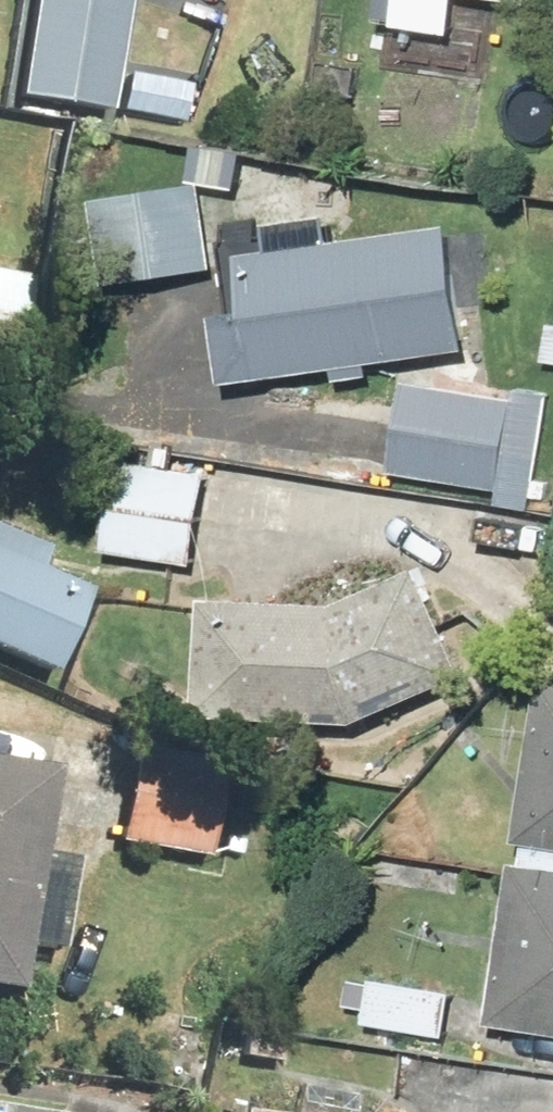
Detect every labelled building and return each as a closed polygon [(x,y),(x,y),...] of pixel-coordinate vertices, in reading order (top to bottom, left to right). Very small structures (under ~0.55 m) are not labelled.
[(17,97),(109,111),(126,0),(32,0),(17,97)] [(379,23),(457,35),(463,0),(383,0),(379,23)] [(217,270),(205,184),(89,200),(100,285),(217,270)] [(374,364),(472,350),(453,224),(337,241),(333,216),(281,223),(284,249),(244,255),(251,308),(218,313),(229,385),(338,369),(340,383),(376,377),(374,364)] [(0,273),(0,366),(12,367),(25,277),(0,273)] [(394,473),(503,492),(509,459),(542,464),(552,398),(552,395),(515,389),(513,400),(409,382),(394,473)] [(106,552),(197,567),(212,476),(121,461),(106,552)] [(48,674),(84,591),(45,575),(54,553),(0,530),(0,653),(48,674)] [(360,724),(470,676),(422,568),(338,605),(210,599),(204,716),(360,724)] [(544,682),(520,843),(531,845),(528,867),(517,865),(492,1028),(552,1037),(552,683),(544,682)] [(0,761),(0,990),(14,992),(47,768),(0,761)] [(129,771),(116,843),(206,858),(218,787),(129,771)] [(354,1095),(299,1086),(295,1111),(351,1111),(354,1095)]
